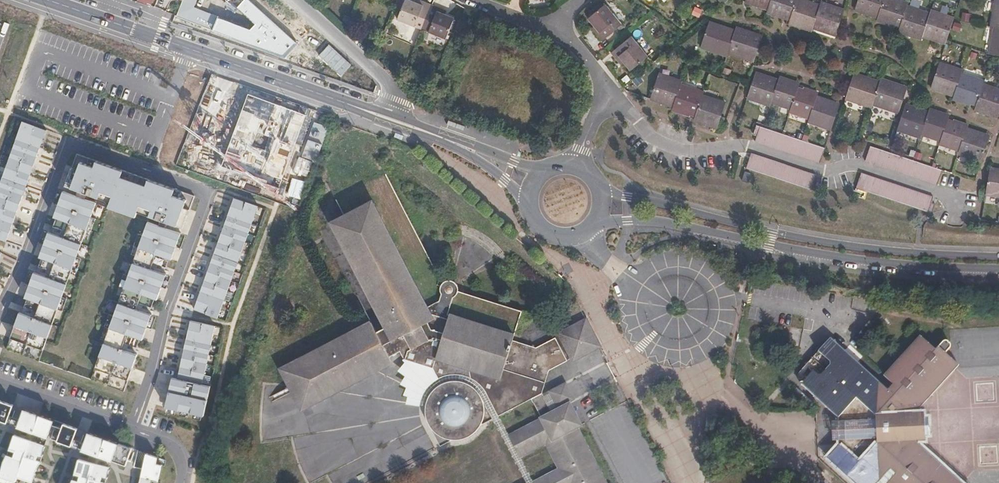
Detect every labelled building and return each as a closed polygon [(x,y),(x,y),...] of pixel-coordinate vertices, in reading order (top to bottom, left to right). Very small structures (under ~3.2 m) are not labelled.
[(298,45),(249,0),(228,0),(227,0),(254,25),(250,29),(196,7),(199,0),(183,0),(176,16),(285,59),(298,45)] [(431,4),(424,2),(423,5),(411,0),(405,0),(397,19),(421,29),(431,4)] [(773,0),(749,0),(747,6),(753,8),(751,13),(768,18),(773,0)] [(779,0),(773,0),(768,18),(767,21),(775,23),(779,0)] [(792,0),(779,0),(775,23),(785,26),(786,23),(792,25),(798,5),(798,2),(792,0)] [(884,0),(860,0),(856,11),(861,13),(861,17),(878,22),(884,0)] [(890,0),(884,0),(878,22),(877,25),(894,30),(896,27),(901,29),(907,9),(908,5),(890,0)] [(622,22),(606,2),(588,15),(599,29),(597,31),(602,38),(622,22)] [(439,7),(431,4),(421,29),(446,39),(454,18),(438,11),(439,7)] [(808,9),(798,5),(792,25),(791,28),(796,30),(795,33),(804,36),(808,9)] [(808,9),(804,36),(812,39),(813,35),(820,12),(808,9)] [(820,12),(813,35),(830,41),(831,37),(837,39),(844,16),(821,9),(820,12)] [(931,16),(907,9),(901,29),(901,32),(907,34),(906,37),(922,42),(924,38),(931,16)] [(932,12),(931,16),(924,38),(941,44),(942,40),(948,42),(955,19),(932,12)] [(994,27),(990,53),(998,55),(998,28),(994,27)] [(728,60),(735,37),(715,31),(713,35),(708,33),(701,56),(727,64),(728,60)] [(736,33),(735,37),(728,60),(754,68),(762,45),(756,43),(757,40),(736,33)] [(648,54),(631,34),(612,49),(617,57),(619,55),(630,68),(648,54)] [(957,96),(964,73),(965,70),(942,63),(935,86),(941,88),(940,91),(957,96)] [(986,80),(964,73),(957,96),(956,100),(973,105),(974,101),(980,103),(985,83),(986,80)] [(875,107),(882,84),(860,77),(859,81),(855,80),(848,102),(874,110),(875,107)] [(773,107),(780,85),(762,79),(762,82),(756,80),(749,103),(772,110),(773,107)] [(674,114),(682,91),(683,88),(660,80),(652,103),(659,105),(657,109),(674,114)] [(883,81),(882,84),(875,107),(901,114),(908,92),(902,90),(903,87),(883,81)] [(781,82),(780,85),(773,107),(792,113),(798,94),(799,90),(794,89),(794,86),(781,82)] [(985,83),(980,103),(979,106),(985,108),(984,111),(998,116),(998,87),(985,83)] [(704,98),(682,91),(674,114),(673,117),(690,123),(691,119),(696,121),(703,101),(704,98)] [(804,95),(798,94),(792,113),(792,116),(812,123),(819,100),(820,97),(805,92),(804,95)] [(306,115),(249,94),(222,166),(279,187),(306,115)] [(836,105),(819,100),(812,123),(811,126),(834,133),(841,110),(835,108),(836,105)] [(726,108),(703,101),(696,121),(696,124),(701,127),(701,130),(717,135),(726,108)] [(925,137),(932,114),(915,109),(914,112),(908,110),(902,133),(924,140),(925,137)] [(933,111),(932,114),(925,137),(945,143),(951,123),(951,120),(946,118),(947,115),(933,111)] [(8,242),(48,130),(24,121),(0,188),(0,239),(8,242)] [(957,125),(951,123),(945,143),(944,146),(964,152),(971,129),(971,126),(958,122),(957,125)] [(988,134),(971,129),(964,152),(963,155),(986,162),(993,139),(987,137),(988,134)] [(766,150),(771,135),(764,132),(761,142),(759,147),(766,150)] [(774,152),(779,137),(771,135),(766,150),(774,152)] [(781,154),(785,139),(779,137),(774,152),(781,154)] [(788,156),(793,141),(785,139),(781,154),(788,156)] [(795,159),(800,143),(793,141),(788,156),(795,159)] [(803,161),(808,146),(800,143),(795,159),(803,161)] [(810,163),(814,148),(808,146),(803,161),(810,163)] [(817,165),(822,150),(814,148),(810,163),(817,165)] [(870,165),(877,167),(881,151),(874,149),(870,165)] [(829,152),(822,150),(817,165),(824,168),(829,152)] [(881,151),(877,167),(884,169),(889,153),(881,151)] [(889,153),(884,169),(891,172),(896,155),(889,153)] [(196,197),(78,154),(67,186),(112,202),(110,207),(138,217),(140,212),(185,229),(196,197)] [(896,155),(891,172),(898,174),(903,158),(896,155)] [(903,158),(898,174),(906,176),(910,160),(903,158)] [(758,177),(763,162),(755,160),(751,175),(758,177)] [(910,160),(906,176),(913,178),(917,162),(910,160)] [(765,180),(770,164),(763,162),(758,177),(765,180)] [(917,162),(913,178),(920,181),(925,164),(917,162)] [(773,182),(777,167),(770,164),(765,180),(773,182)] [(925,164),(920,181),(927,183),(931,166),(925,164)] [(931,166),(927,183),(934,185),(939,169),(931,166)] [(995,166),(994,169),(988,168),(984,192),(998,194),(998,167),(995,166)] [(780,184),(785,169),(777,167),(773,182),(780,184)] [(787,186),(792,171),(785,169),(780,184),(787,186)] [(794,189),(799,173),(792,171),(787,186),(794,189)] [(802,191),(806,176),(799,173),(794,189),(802,191)] [(457,382),(454,382),(452,381),(450,381),(448,382),(446,382),(444,383),(442,384),(440,384),(439,386),(437,387),(435,388),(433,389),(432,390),(431,392),(429,394),(428,395),(427,397),(426,399),(425,401),(425,403),(424,405),(424,407),(424,408),(424,413),(425,422),(427,425),(439,448),(451,441),(459,441),(463,440),(467,438),(472,435),(475,432),(479,426),(492,419),(480,397),(479,395),(478,394),(476,392),(475,390),(473,389),(472,388),(470,386),(468,386),(467,385),(469,379),(471,380),(472,381),(473,381),(474,382),(475,383),(476,384),(477,384),(478,385),(479,387),(480,388),(482,389),(483,391),(483,392),(484,393),(485,395),(497,417),(530,399),(541,420),(508,438),(519,458),(545,444),(559,470),(558,471),(560,474),(543,482),(605,482),(576,428),(579,426),(568,406),(551,415),(549,411),(543,397),(540,394),(547,371),(566,361),(554,338),(534,348),(511,341),(519,312),(455,292),(456,289),(454,286),(451,283),(450,282),(445,282),(443,282),(441,284),(439,287),(435,286),(437,279),(382,176),(332,201),(349,232),(336,239),(384,328),(374,334),(369,324),(279,372),(300,411),(390,364),(387,358),(398,353),(402,360),(430,369),(436,380),(437,379),(438,379),(439,378),(441,378),(442,377),(444,377),(447,376),(448,376),(450,376),(451,376),(453,376),(455,376),(456,376),(458,376),(457,382)] [(809,194),(814,178),(806,176),(802,191),(809,194)] [(868,194),(872,179),(866,177),(861,192),(868,194)] [(820,180),(814,178),(809,194),(816,196),(820,180)] [(875,196),(880,181),(872,179),(868,194),(875,196)] [(883,199),(888,184),(880,181),(875,196),(883,199)] [(890,201),(895,186),(888,184),(883,199),(890,201)] [(897,203),(902,188),(895,186),(890,201),(897,203)] [(904,205),(909,190),(902,188),(897,203),(904,205)] [(911,208),(916,193),(909,190),(904,205),(911,208)] [(97,203),(65,191),(56,217),(58,218),(55,227),(69,232),(67,238),(50,232),(41,257),(43,258),(40,267),(54,272),(52,278),(36,272),(26,298),(29,299),(26,307),(39,312),(37,318),(21,312),(20,316),(8,349),(40,361),(97,203)] [(212,208),(219,208),(219,204),(228,205),(230,195),(214,193),(212,208)] [(918,210),(923,195),(916,193),(911,208),(918,210)] [(930,197),(923,195),(918,210),(925,212),(928,202),(930,197)] [(229,216),(253,225),(260,206),(236,197),(229,216)] [(226,225),(250,234),(253,225),(229,216),(226,225)] [(183,234),(151,222),(143,243),(93,381),(125,392),(139,355),(123,349),(125,343),(139,348),(142,340),(144,340),(153,315),(137,309),(140,302),(153,308),(156,299),(159,300),(168,275),(152,269),(154,263),(168,268),(171,259),(173,260),(183,234)] [(226,225),(219,243),(232,247),(236,239),(247,243),(250,234),(226,225)] [(219,243),(215,254),(239,263),(247,243),(236,239),(232,247),(219,243)] [(239,263),(215,254),(212,263),(236,272),(239,263)] [(212,263),(205,281),(219,285),(222,277),(233,281),(236,272),(212,263)] [(205,281),(202,292),(226,300),(233,281),(222,277),(219,285),(205,281)] [(202,292),(195,310),(219,319),(226,300),(202,292)] [(584,319),(557,334),(571,361),(599,346),(584,319)] [(217,327),(191,321),(187,340),(212,345),(217,327)] [(921,449),(919,451),(913,446),(913,442),(898,442),(898,439),(891,438),(891,421),(898,421),(898,417),(913,416),(913,412),(918,407),(921,409),(957,368),(952,364),(946,359),(953,350),(953,348),(953,346),(951,344),(948,344),(946,345),(939,353),(926,341),(915,354),(911,351),(899,365),(906,372),(894,385),(889,391),(832,338),(807,365),(813,371),(801,385),(838,419),(840,446),(828,459),(854,482),(879,482),(893,468),(899,473),(890,482),(958,482),(939,466),(921,449)] [(915,354),(926,341),(923,338),(911,351),(915,354)] [(212,345),(187,340),(185,349),(210,355),(212,345)] [(208,364),(210,355),(185,349),(181,367),(194,370),(197,361),(208,364)] [(430,369),(402,360),(403,362),(396,370),(404,376),(398,384),(405,387),(401,395),(406,397),(404,405),(418,407),(418,403),(419,401),(420,399),(420,398),(421,395),(422,394),(423,393),(424,391),(424,390),(426,388),(427,387),(428,386),(429,385),(430,384),(431,383),(434,381),(435,381),(436,380),(430,369)] [(203,384),(208,364),(197,361),(194,370),(181,367),(178,379),(203,384)] [(906,372),(899,365),(887,378),(894,385),(906,372)] [(921,409),(923,411),(959,371),(957,368),(921,409)] [(802,380),(808,374),(803,369),(797,375),(798,378),(800,380),(802,380)] [(418,403),(418,407),(424,408),(424,405),(425,403),(425,401),(426,399),(427,397),(428,395),(429,394),(431,392),(432,390),(433,389),(435,388),(437,387),(439,386),(440,384),(442,384),(444,383),(446,382),(448,382),(450,381),(452,381),(454,382),(457,382),(458,376),(456,376),(455,376),(453,376),(451,376),(450,376),(448,376),(447,376),(444,377),(442,377),(441,378),(439,378),(438,379),(437,379),(436,380),(435,381),(434,381),(431,383),(430,384),(429,385),(428,386),(427,387),(426,388),(424,390),(424,391),(423,393),(422,394),(421,395),(420,398),(420,399),(419,401),(418,403)] [(203,384),(178,379),(173,378),(166,407),(172,409),(204,416),(211,386),(203,384)] [(471,380),(469,379),(467,385),(468,386),(470,386),(472,388),(473,389),(475,390),(476,392),(478,394),(479,395),(480,397),(492,419),(497,417),(485,395),(484,393),(483,392),(483,391),(482,389),(480,388),(479,387),(478,385),(477,384),(476,384),(475,383),(474,382),(473,381),(472,381),(471,380)] [(565,386),(543,397),(549,411),(572,399),(565,386)] [(7,423),(14,405),(0,400),(0,420),(7,423)] [(921,449),(923,446),(924,438),(932,438),(932,421),(923,421),(923,411),(921,409),(918,407),(913,412),(913,416),(898,417),(898,421),(891,421),(891,438),(898,439),(898,442),(913,442),(913,446),(919,451),(921,449)] [(72,446),(78,428),(64,423),(62,428),(53,425),(55,420),(41,415),(38,420),(22,416),(18,427),(30,431),(33,425),(36,427),(34,434),(40,436),(40,435),(72,446)] [(497,417),(492,419),(525,482),(532,482),(519,458),(508,438),(497,417)] [(96,435),(89,432),(82,450),(92,453),(91,457),(96,459),(98,455),(126,466),(133,448),(96,435)] [(15,435),(13,442),(18,444),(16,449),(11,447),(5,460),(0,478),(0,482),(2,482),(17,482),(34,482),(37,472),(42,461),(46,445),(30,440),(31,438),(26,436),(26,438),(15,435)] [(923,446),(921,449),(939,466),(958,482),(964,482),(923,446)] [(147,453),(140,482),(153,482),(154,481),(159,482),(159,481),(163,465),(157,463),(159,457),(147,453)] [(111,467),(95,462),(95,464),(91,463),(91,462),(80,459),(77,467),(82,468),(81,474),(76,473),(72,482),(107,482),(111,467)]
